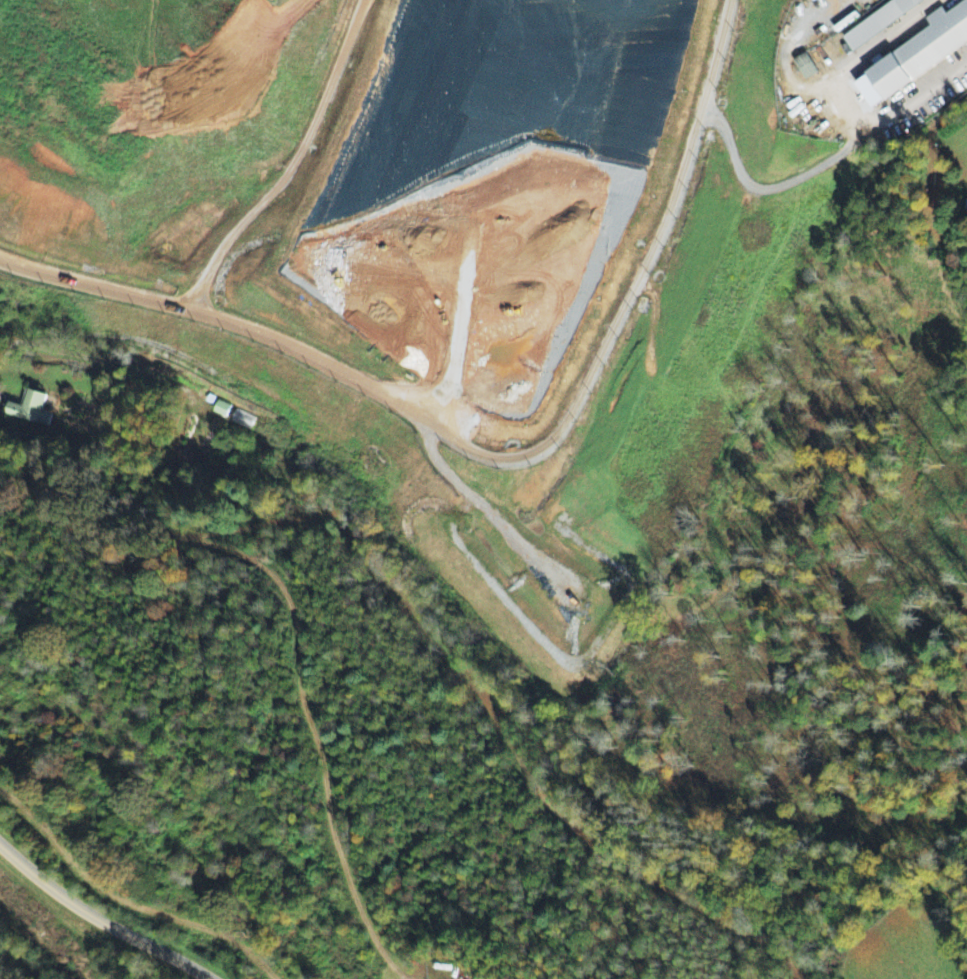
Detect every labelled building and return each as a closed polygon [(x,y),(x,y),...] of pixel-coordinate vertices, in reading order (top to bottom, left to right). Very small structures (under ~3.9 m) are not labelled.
[(841,37),(852,53),(928,0),(895,0),(841,37)] [(945,14),(942,9),(925,20),(932,30),(852,83),(869,109),(966,45),(966,0),(945,14)] [(794,61),(804,82),(817,76),(808,55),(794,61)] [(20,407),(8,403),(4,415),(47,428),(52,414),(42,411),(47,396),(26,389),(20,407)] [(225,418),(230,407),(217,401),(212,413),(225,418)] [(248,432),(254,419),(235,410),(229,423),(248,432)]
